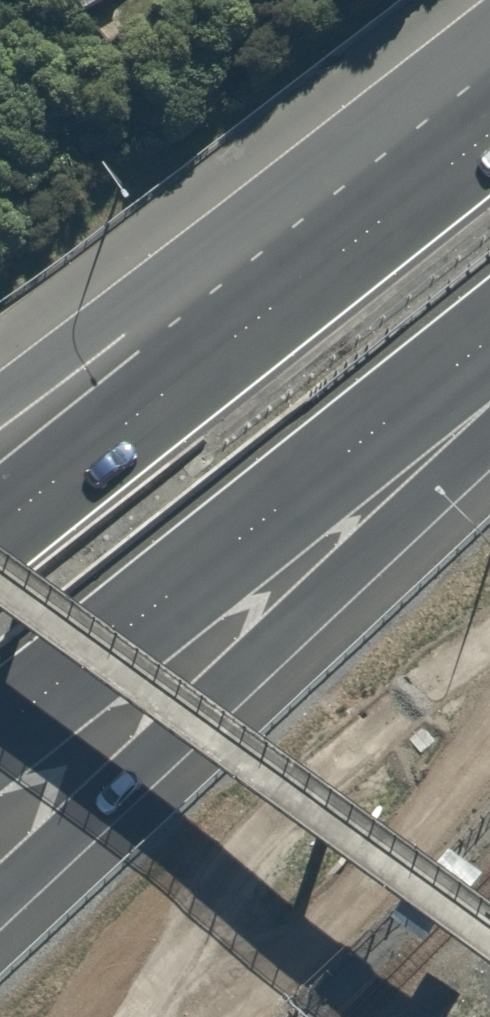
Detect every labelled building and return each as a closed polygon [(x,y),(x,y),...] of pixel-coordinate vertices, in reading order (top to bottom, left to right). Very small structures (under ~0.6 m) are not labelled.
[(88,13),(109,0),(80,0),(88,13)]
